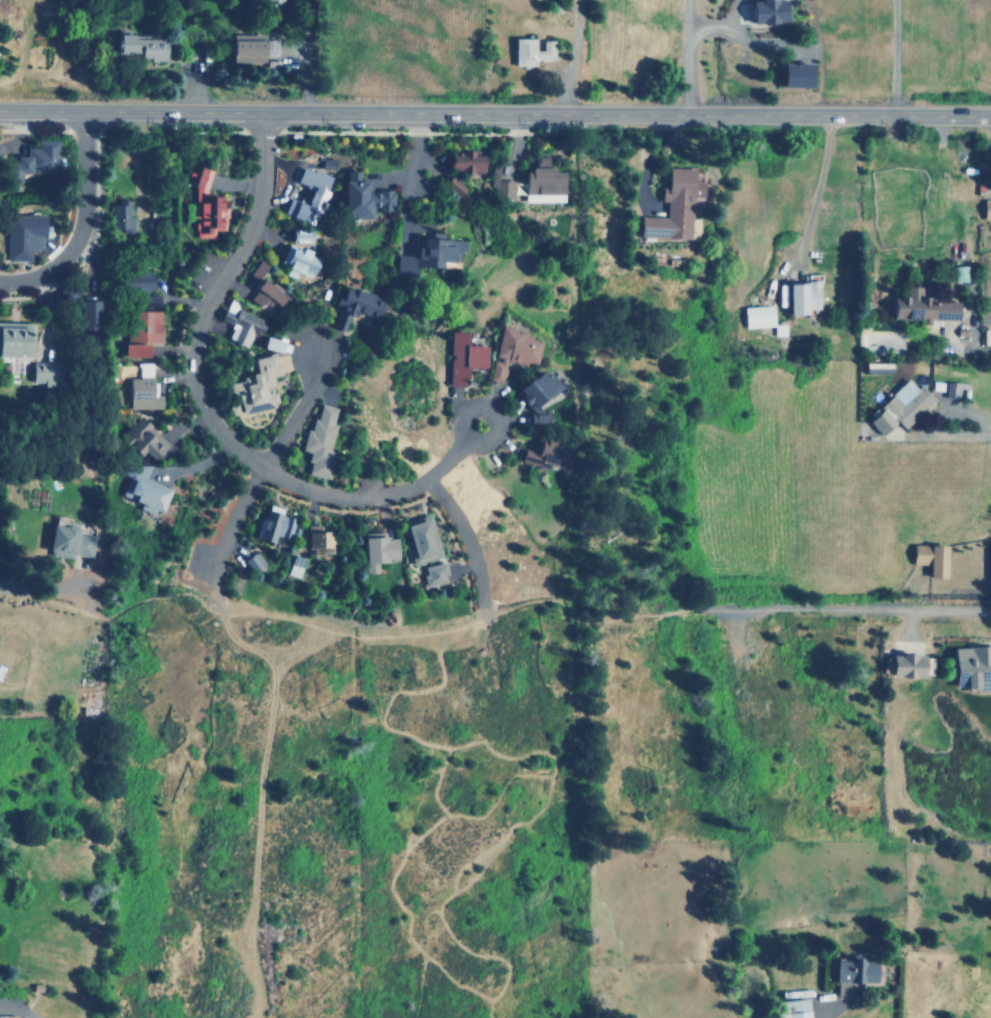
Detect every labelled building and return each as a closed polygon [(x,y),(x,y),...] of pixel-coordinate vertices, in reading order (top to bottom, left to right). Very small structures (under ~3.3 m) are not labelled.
[(753,0),(754,23),(791,22),(790,0),(764,0),(753,0)] [(269,34),(235,33),(234,61),(268,62),(269,34)] [(538,38),(517,38),(517,64),(537,65),(537,59),(556,59),(556,39),(545,39),(544,49),(538,49),(538,38)] [(817,86),(817,63),(788,62),(788,86),(817,86)] [(58,139),(37,139),(37,146),(26,147),(26,155),(18,156),(19,172),(59,171),(58,139)] [(454,172),(488,172),(488,154),(478,154),(478,150),(446,150),(446,188),(454,188),(454,172)] [(284,212),(312,223),(319,204),(324,205),(330,190),(327,189),(332,176),(303,165),(297,182),(313,188),(308,203),(290,197),(284,212)] [(500,179),(500,167),(491,166),(490,187),(495,187),(494,197),(514,198),(515,180),(500,179)] [(641,237),(692,238),(693,197),(708,198),(709,181),(697,180),(698,168),(670,167),(670,186),(663,186),(662,201),(668,201),(667,216),(642,216),(641,237)] [(376,217),(376,210),(395,210),(395,189),(371,189),(371,176),(363,176),(363,170),(348,170),(348,217),(376,217)] [(981,198),(981,219),(990,219),(990,198),(981,198)] [(32,260),(32,247),(42,248),(42,238),(47,238),(47,215),(9,214),(8,260),(32,260)] [(313,229),(294,228),(293,241),(313,242),(313,229)] [(397,273),(418,275),(419,265),(446,267),(447,261),(461,262),(462,252),(468,252),(468,240),(445,238),(445,232),(434,231),(434,236),(417,235),(417,246),(421,247),(421,256),(399,255),(397,273)] [(314,253),(291,242),(282,261),(290,265),(286,273),(295,277),(298,271),(313,279),(321,262),(311,258),(314,253)] [(249,275),(259,281),(262,276),(269,265),(259,259),(249,275)] [(952,281),(965,282),(965,266),(952,266),(952,281)] [(122,290),(154,289),(154,272),(122,273),(122,290)] [(250,299),(274,316),(289,295),(264,278),(250,299)] [(818,308),(817,281),(783,282),(784,314),(804,314),(804,308),(818,308)] [(345,331),(352,310),(382,321),(389,300),(343,284),(335,307),(339,308),(333,326),(345,331)] [(955,300),(917,299),(917,286),(902,286),(902,297),(888,296),(887,318),(918,319),(918,324),(927,325),(927,319),(954,320),(955,300)] [(82,331),(99,332),(100,297),(83,297),(82,331)] [(222,320),(233,324),(228,339),(248,345),(252,333),(261,336),(266,319),(236,309),(239,302),(229,298),(222,320)] [(741,306),(742,327),(771,326),(770,306),(741,306)] [(162,309),(134,310),(134,330),(126,330),(126,357),(152,357),(152,343),(162,343),(162,309)] [(0,322),(0,356),(37,355),(36,321),(0,322)] [(538,364),(543,340),(528,337),(529,330),(502,325),(492,380),(504,382),(508,362),(528,366),(528,362),(538,364)] [(451,385),(469,385),(470,367),(489,367),(490,345),(471,344),(472,331),(453,330),(451,385)] [(285,352),(287,342),(267,337),(265,347),(285,352)] [(244,414),(281,405),(274,376),(283,374),(277,352),(255,358),(259,374),(236,380),(244,414)] [(32,384),(65,385),(65,363),(33,362),(32,384)] [(130,408),(163,408),(163,394),(153,394),(153,362),(137,362),(137,376),(130,375),(130,408)] [(563,387),(546,368),(518,393),(544,423),(550,418),(541,406),(563,387)] [(901,429),(932,400),(918,384),(913,388),(906,380),(863,419),(878,435),(894,420),(901,429)] [(944,396),(958,396),(959,382),(944,381),(944,396)] [(339,407),(321,403),(315,429),(308,428),(303,450),(311,452),(309,461),(312,461),(310,473),(331,478),(337,452),(332,450),(338,423),(335,422),(339,407)] [(142,455),(147,451),(155,460),(171,446),(143,415),(137,421),(140,425),(126,437),(142,455)] [(522,460),(556,472),(566,444),(539,434),(533,451),(526,448),(522,460)] [(162,516),(173,489),(145,478),(147,473),(134,468),(123,495),(142,503),(141,507),(162,516)] [(295,515),(266,511),(262,539),(277,541),(278,536),(292,538),(295,515)] [(432,514),(408,520),(417,555),(412,557),(413,564),(443,557),(432,514)] [(93,557),(97,535),(81,533),(82,527),(56,523),(51,555),(73,558),(74,554),(93,557)] [(368,572),(379,572),(378,561),(401,560),(400,537),(382,537),(382,531),(367,532),(368,572)] [(926,564),(926,577),(944,577),(943,544),(909,545),(910,564),(926,564)] [(255,574),(268,566),(259,551),(246,559),(255,574)] [(427,586),(449,582),(446,562),(423,566),(427,586)] [(948,647),(949,675),(958,675),(959,689),(972,689),(972,692),(990,691),(990,646),(948,647)] [(919,677),(919,654),(885,654),(886,677),(919,677)] [(872,983),(872,962),(858,962),(858,959),(832,959),(832,992),(852,992),(852,983),(872,983)] [(806,999),(772,1000),(773,1017),(807,1017),(806,999)]
